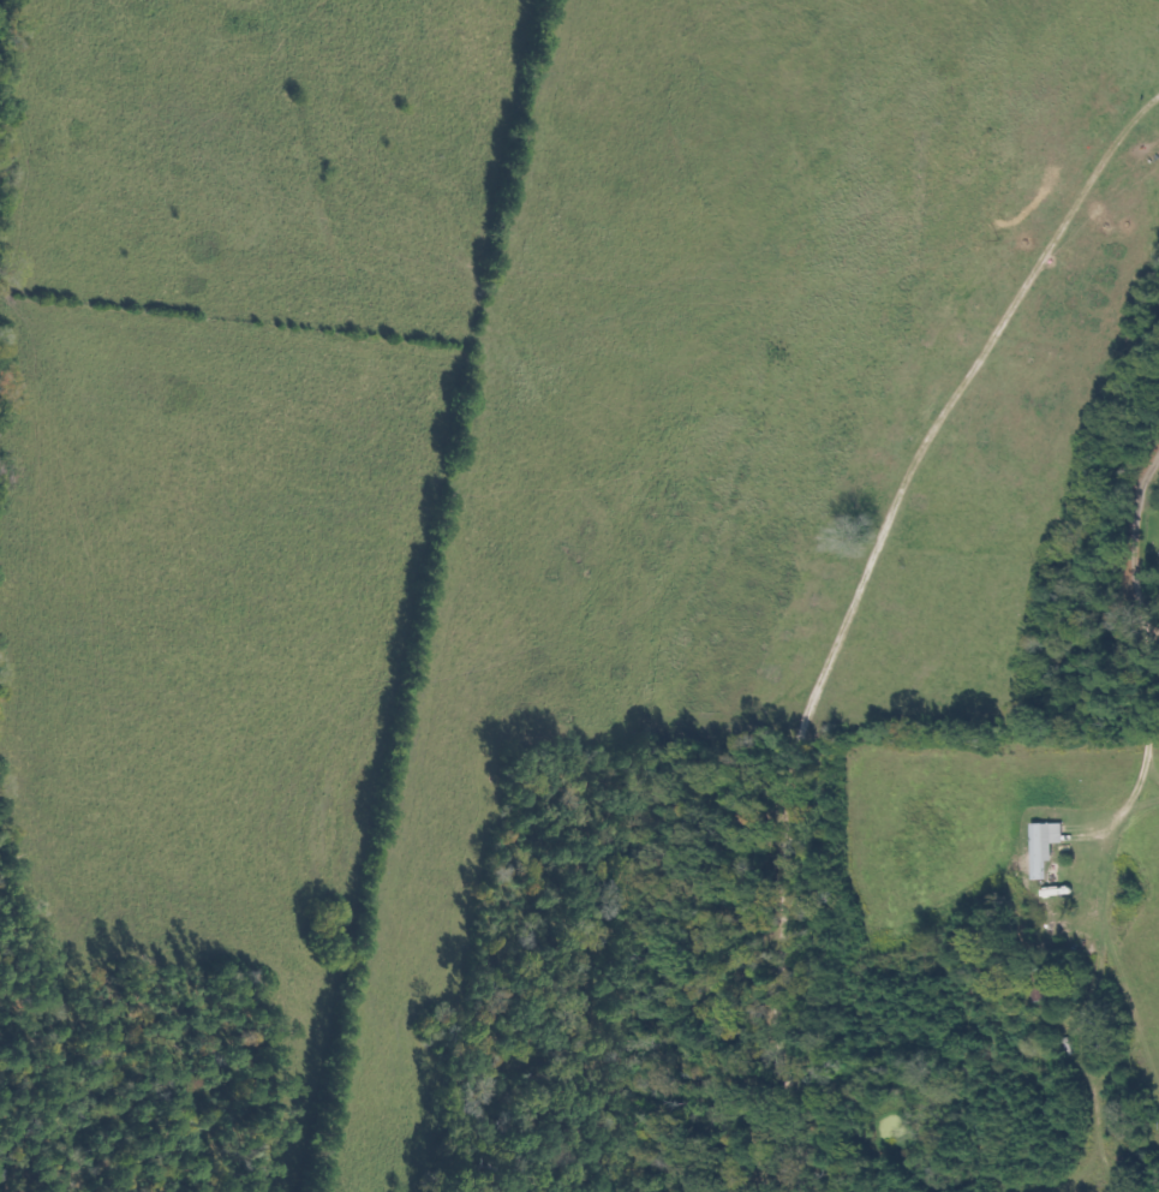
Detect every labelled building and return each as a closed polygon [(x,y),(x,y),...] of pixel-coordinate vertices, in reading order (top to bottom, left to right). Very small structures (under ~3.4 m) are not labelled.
[(1051,860),(1051,822),(1032,822),(1032,879),(1044,879),(1044,860),(1051,860)] [(1057,966),(1023,966),(1023,1000),(1057,1000),(1057,966)]
